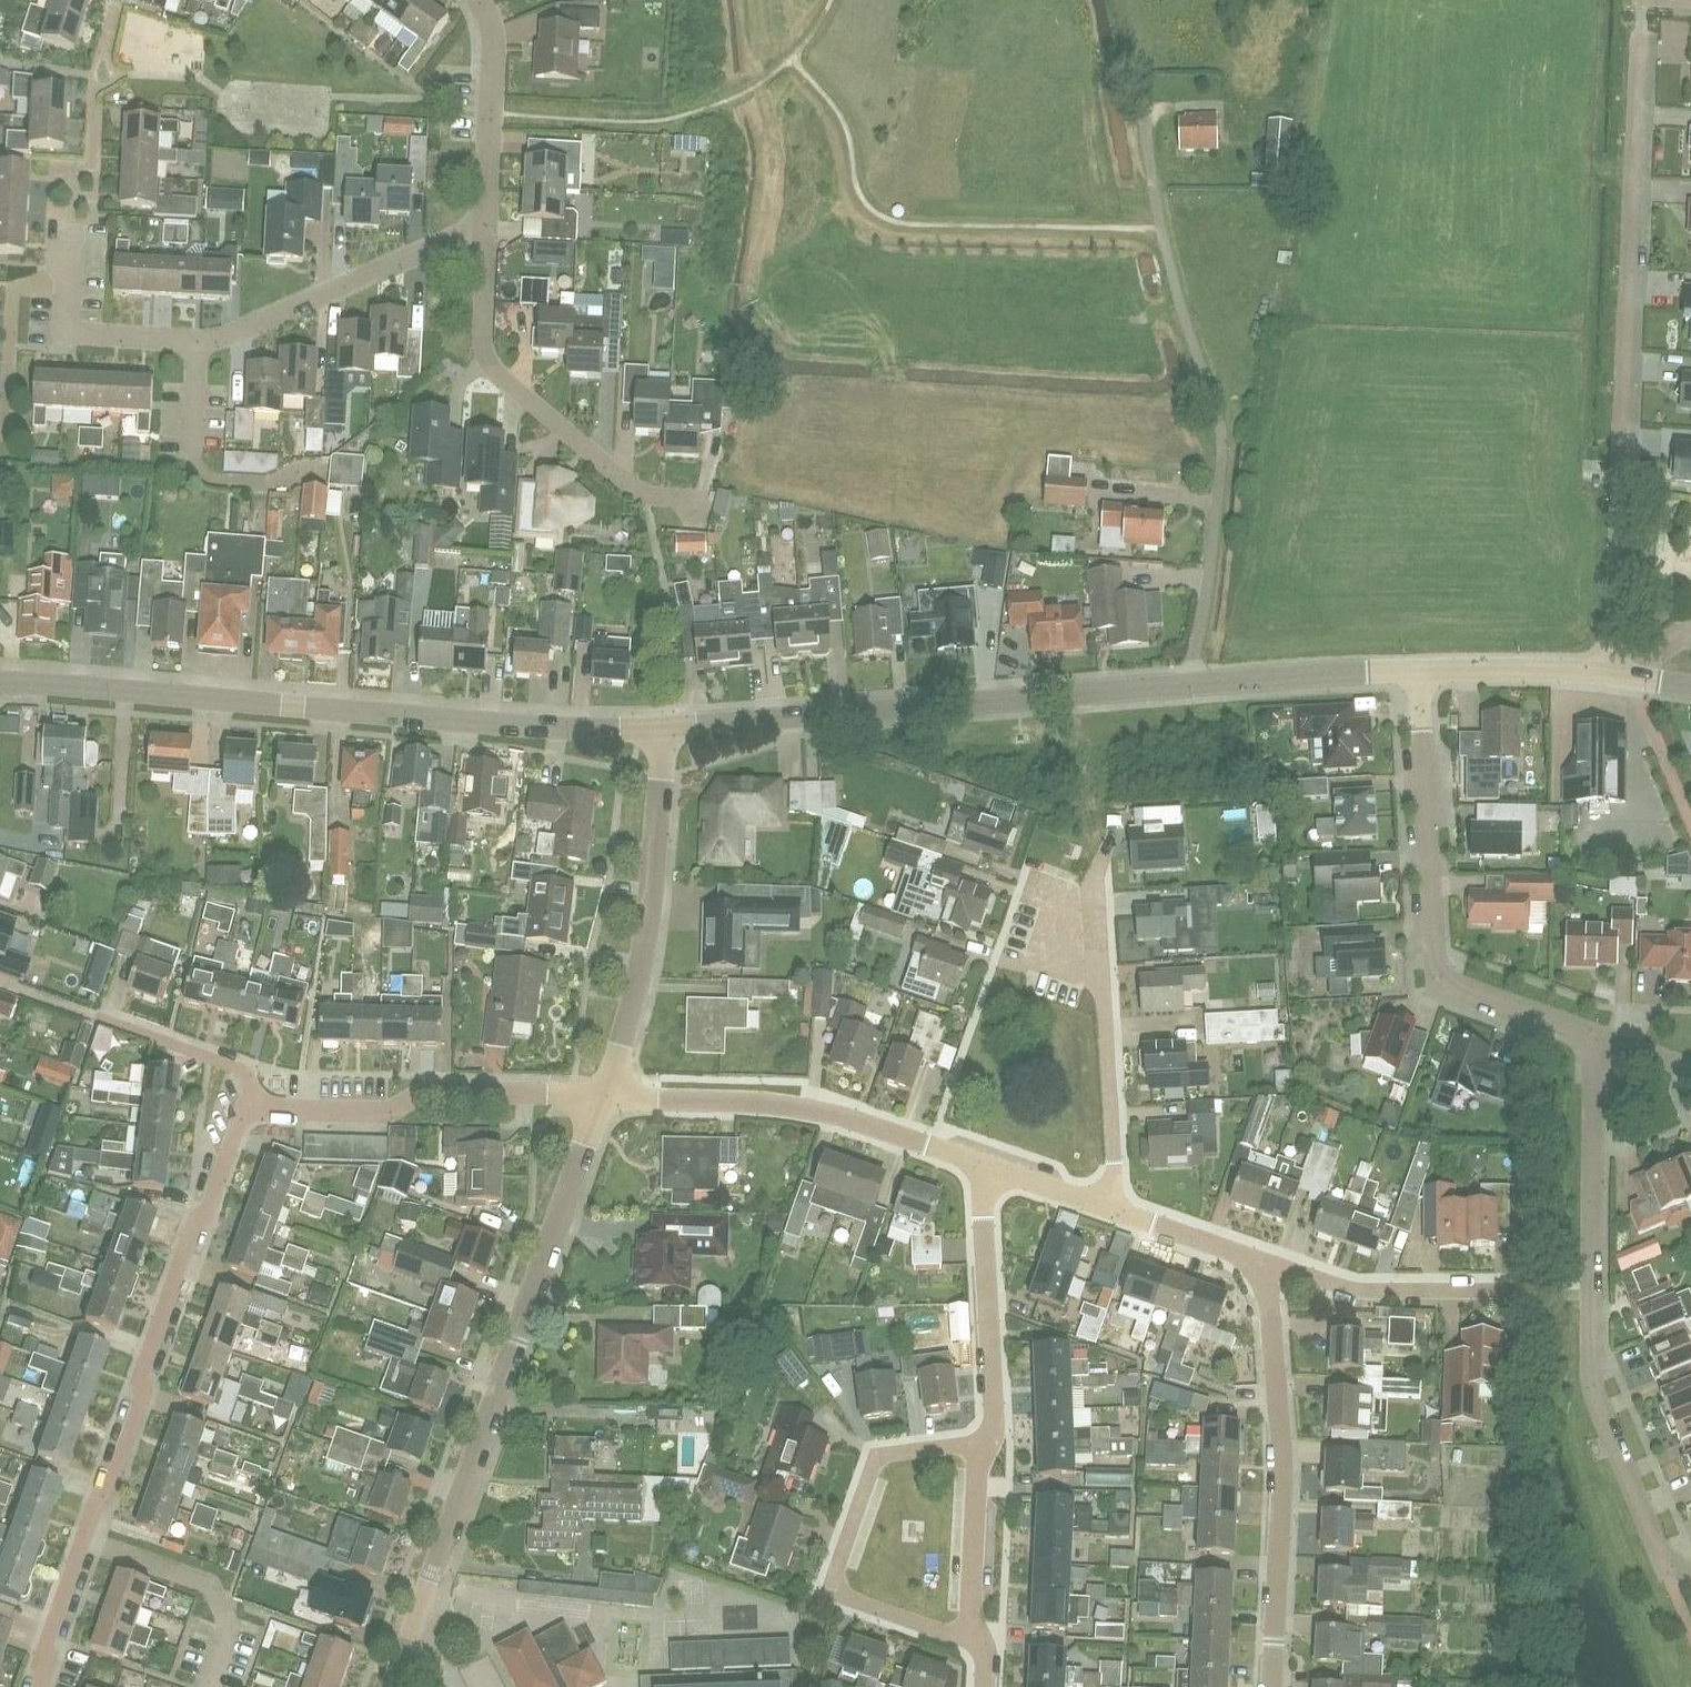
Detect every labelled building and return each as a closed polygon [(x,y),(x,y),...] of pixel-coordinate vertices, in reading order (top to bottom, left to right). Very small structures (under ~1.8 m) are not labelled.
[(80,24),(87,0),(50,0),(47,12),(46,14),(80,24)] [(215,8),(227,12),(231,0),(217,0),(215,8)] [(390,0),(361,0),(380,14),(390,0)] [(424,3),(420,0),(390,0),(380,14),(404,31),(424,3)] [(408,75),(417,63),(448,20),(424,3),(404,31),(417,41),(398,67),(408,75)] [(46,14),(47,12),(30,7),(25,23),(21,36),(71,52),(80,24),(46,14)] [(577,30),(599,31),(600,13),(562,11),(561,28),(545,27),(543,58),(538,57),(537,77),(574,80),(577,30)] [(358,44),(369,29),(359,22),(348,37),(358,44)] [(369,29),(358,44),(367,51),(378,35),(369,29)] [(5,90),(11,73),(0,69),(0,88),(5,90)] [(64,91),(30,89),(30,78),(12,77),(10,101),(28,102),(27,120),(62,122),(64,91)] [(1180,121),(1181,152),(1217,151),(1216,116),(1185,116),(1185,121),(1180,121)] [(385,135),(413,136),(414,120),(386,118),(385,135)] [(60,150),(62,122),(27,120),(27,135),(5,134),(4,153),(26,154),(26,148),(60,150)] [(160,134),(178,135),(179,123),(161,121),(127,120),(125,150),(159,152),(160,134)] [(1251,189),(1265,190),(1287,192),(1293,123),(1269,121),(1266,177),(1252,176),(1251,189)] [(358,151),(351,151),(351,139),(338,138),(338,150),(337,150),(337,158),(335,188),(335,190),(349,191),(347,228),(378,229),(379,215),(378,215),(379,190),(364,189),(364,174),(357,167),(358,151)] [(378,215),(379,215),(410,216),(411,187),(424,188),(427,141),(411,140),(409,176),(391,175),(392,165),(380,165),(380,175),(379,190),(378,215)] [(526,192),(566,194),(567,172),(581,172),(582,145),(547,144),(546,164),(528,163),(526,192)] [(178,152),(159,152),(125,150),(123,178),(157,180),(158,164),(177,165),(178,152)] [(249,153),(248,165),(271,166),(272,154),(249,153)] [(335,188),(337,158),(319,157),(294,155),(293,166),(319,167),(317,187),(335,188)] [(0,167),(0,196),(23,198),(24,168),(0,167)] [(157,198),(157,180),(123,178),(122,208),(154,210),(153,218),(197,220),(198,200),(175,199),(157,198)] [(284,267),(284,262),(303,263),(305,218),(320,218),(321,187),(288,186),(287,214),(269,213),(267,262),(270,262),(269,266),(284,267)] [(209,189),(209,211),(247,211),(247,189),(209,189)] [(565,214),(566,194),(526,192),(525,221),(543,222),(542,241),(578,243),(579,215),(565,214)] [(23,198),(0,196),(0,226),(21,227),(23,198)] [(21,227),(0,226),(0,255),(20,256),(21,227)] [(174,247),(175,227),(164,227),(163,246),(174,247)] [(188,247),(188,245),(189,228),(175,227),(174,247),(188,247)] [(663,245),(689,245),(689,230),(663,230),(663,245)] [(128,262),(129,245),(129,244),(116,243),(113,296),(143,297),(144,262),(128,262)] [(656,262),(655,290),(676,290),(677,247),(643,246),(643,262),(656,262)] [(203,265),(201,300),(230,302),(231,285),(236,285),(238,250),(233,250),(233,249),(227,248),(221,255),(204,254),(203,265)] [(172,299),(173,264),(144,262),(143,297),(172,299)] [(201,300),(203,265),(173,264),(172,299),(201,300)] [(522,280),(521,307),(549,308),(550,281),(522,280)] [(574,338),(575,318),(575,317),(574,316),(575,297),(561,296),(560,316),(543,314),(542,332),(534,331),(533,351),(540,352),(540,354),(570,356),(571,356),(572,338),(574,338)] [(571,356),(570,356),(569,378),(601,380),(604,342),(620,342),(622,297),(604,296),(603,320),(575,318),(574,338),(572,338),(571,356)] [(372,359),(373,359),(398,361),(397,381),(420,382),(422,356),(406,355),(408,315),(375,313),(374,330),(372,359)] [(326,400),(326,404),(324,427),(346,428),(347,399),(345,399),(346,375),(372,376),(373,359),(372,359),(374,330),(343,328),(340,373),(327,372),(326,400)] [(326,404),(326,400),(314,400),(316,355),(284,353),(283,369),(282,399),(307,400),(305,432),(324,433),(324,427),(326,404)] [(283,369),(251,367),(248,412),(236,412),(234,444),(252,445),(254,414),(281,415),(282,399),(283,369)] [(668,411),(669,411),(670,392),(648,390),(649,369),(625,368),(623,406),(636,406),(635,433),(667,435),(668,411)] [(61,412),(63,377),(36,375),(33,429),(47,429),(48,411),(61,412)] [(93,413),(95,379),(63,377),(61,412),(93,413)] [(1683,377),(1682,387),(1675,398),(1681,401),(1681,409),(1690,410),(1690,378),(1683,377)] [(122,415),(124,381),(95,379),(93,413),(122,415)] [(124,381),(122,415),(140,416),(138,435),(150,436),(154,382),(124,381)] [(693,412),(669,411),(668,411),(667,435),(666,458),(699,460),(701,413),(722,414),(724,385),(694,384),(693,412)] [(461,436),(448,435),(449,414),(416,412),(412,464),(435,466),(433,489),(457,490),(461,436)] [(91,450),(92,432),(79,432),(78,449),(91,450)] [(92,432),(91,450),(103,451),(104,433),(92,432)] [(487,516),(492,516),(511,518),(514,482),(501,481),(502,459),(504,440),(470,437),(466,489),(489,490),(487,516)] [(123,443),(123,464),(151,464),(151,443),(123,443)] [(1677,448),(1677,460),(1671,461),(1670,476),(1675,477),(1675,483),(1690,484),(1690,449),(1677,448)] [(264,478),(278,472),(279,459),(226,456),(224,476),(264,478)] [(361,491),(364,459),(336,456),(331,460),(329,488),(361,491)] [(120,497),(121,475),(85,474),(84,496),(120,497)] [(52,499),(77,500),(79,479),(53,477),(52,499)] [(572,480),(541,478),(540,488),(522,487),(517,539),(537,541),(538,535),(558,537),(559,525),(574,527),(589,517),(590,504),(577,492),(571,491),(572,480)] [(1071,482),(1047,480),(1045,506),(1085,510),(1087,483),(1071,482)] [(328,492),(304,490),(301,520),(325,522),(328,492)] [(1165,517),(1128,515),(1128,507),(1106,505),(1103,553),(1126,554),(1126,548),(1163,551),(1165,517)] [(12,558),(14,526),(0,526),(0,557),(12,558)] [(868,563),(892,559),(888,532),(864,535),(868,563)] [(709,552),(707,533),(677,535),(678,554),(709,552)] [(266,544),(266,542),(209,537),(207,559),(198,558),(187,557),(185,585),(188,585),(185,612),(194,613),(203,613),(200,650),(238,653),(239,636),(247,637),(252,579),(263,580),(265,560),(266,544)] [(557,552),(552,593),(580,596),(584,555),(557,552)] [(990,554),(976,552),(974,566),(987,568),(984,586),(1002,589),(1006,563),(989,560),(990,554)] [(46,556),(44,577),(31,576),(29,604),(22,603),(19,643),(51,645),(54,607),(56,607),(56,605),(69,605),(72,558),(46,556)] [(101,568),(76,566),(73,612),(88,613),(87,634),(120,637),(126,559),(102,557),(101,568)] [(631,559),(607,558),(606,573),(630,575),(631,559)] [(411,565),(410,602),(428,602),(429,566),(411,565)] [(1122,572),(1092,575),(1096,632),(1111,631),(1113,649),(1149,646),(1145,596),(1124,598),(1122,572)] [(806,654),(803,614),(786,615),(786,603),(777,600),(774,600),(772,577),(759,578),(760,595),(763,621),(763,623),(776,622),(779,656),(782,656),(785,662),(798,660),(800,654),(806,654)] [(812,613),(803,614),(806,654),(813,653),(816,658),(828,657),(830,651),(833,651),(831,628),(830,618),(843,616),(840,589),(839,580),(818,582),(821,612),(812,613)] [(163,583),(141,582),(139,602),(139,608),(159,610),(157,630),(155,647),(182,649),(185,612),(188,585),(185,585),(163,583)] [(281,662),(291,663),(297,584),(285,584),(283,607),(270,606),(268,605),(267,627),(270,627),(268,657),(281,658),(281,662)] [(315,660),(320,594),(319,594),(318,608),(308,607),(309,585),(297,584),(291,663),(302,663),(303,659),(315,660)] [(720,608),(694,610),(688,584),(675,587),(681,612),(683,638),(696,636),(699,671),(704,671),(705,674),(708,677),(720,676),(722,672),(722,669),(726,669),(720,608)] [(975,589),(958,591),(959,606),(936,608),(935,597),(919,599),(921,617),(912,618),(914,638),(937,636),(939,650),(972,647),(970,619),(978,618),(975,589)] [(331,613),(331,614),(329,614),(330,596),(331,596),(331,594),(320,594),(315,660),(316,660),(315,664),(327,665),(327,661),(338,662),(339,648),(344,647),(346,616),(346,614),(346,613),(345,612),(345,610),(344,609),(343,609),(342,608),(340,608),(339,607),(338,607),(336,608),(335,608),(334,609),(333,610),(332,611),(331,612),(331,613)] [(749,623),(763,621),(760,595),(737,597),(737,596),(719,598),(720,608),(726,669),(753,666),(749,623)] [(1080,610),(1042,614),(1041,596),(1009,599),(1011,628),(1031,626),(1034,655),(1083,651),(1080,610)] [(876,603),(877,615),(855,617),(859,658),(893,653),(891,629),(903,628),(900,601),(876,603)] [(393,666),(395,650),(410,651),(413,608),(378,605),(376,630),(366,630),(364,664),(393,666)] [(548,680),(550,650),(567,651),(571,609),(543,607),(539,649),(516,647),(514,677),(548,680)] [(418,669),(452,672),(455,635),(457,616),(424,613),(423,632),(421,632),(418,669)] [(489,615),(457,613),(457,616),(455,635),(452,672),(486,674),(488,638),(487,637),(489,615)] [(576,621),(574,644),(592,645),(594,621),(576,621)] [(595,659),(593,684),(628,687),(632,645),(609,644),(609,643),(598,642),(597,660),(595,659)] [(1369,723),(1356,724),(1355,709),(1297,712),(1299,741),(1325,739),(1325,746),(1322,747),(1324,769),(1354,767),(1354,759),(1371,758),(1369,723)] [(38,711),(0,711),(0,732),(38,732),(38,711)] [(1465,759),(1465,801),(1497,802),(1497,788),(1500,788),(1500,783),(1500,761),(1517,761),(1518,717),(1484,717),(1483,735),(1483,758),(1465,757),(1465,759)] [(63,801),(63,796),(67,729),(47,727),(46,740),(38,740),(36,767),(45,768),(43,795),(53,796),(51,830),(66,831),(68,801),(63,801)] [(1626,728),(1577,727),(1577,752),(1576,803),(1578,803),(1589,803),(1589,814),(1610,814),(1610,803),(1625,803),(1626,728)] [(87,730),(67,729),(63,796),(73,797),(73,785),(84,786),(84,782),(85,767),(94,767),(97,764),(98,749),(95,746),(86,745),(87,730)] [(221,799),(209,800),(209,838),(236,838),(236,789),(254,790),(257,745),(254,742),(246,741),(242,744),(241,748),(229,747),(226,788),(222,787),(221,799)] [(174,795),(186,795),(188,796),(192,745),(154,742),(152,775),(175,777),(174,795)] [(280,752),(278,788),(295,789),(294,816),(307,817),(309,817),(310,790),(313,790),(315,766),(315,757),(315,755),(280,752)] [(1562,803),(1576,803),(1577,752),(1562,769),(1562,803)] [(363,754),(359,758),(346,757),(343,793),(355,793),(353,824),(372,826),(373,811),(370,811),(371,794),(374,795),(377,759),(375,759),(372,755),(363,754)] [(407,773),(409,754),(408,754),(408,759),(396,757),(392,791),(421,794),(421,793),(426,794),(428,775),(407,773)] [(429,846),(448,848),(450,819),(452,798),(453,780),(440,779),(442,762),(430,761),(431,757),(409,754),(407,773),(428,775),(426,794),(421,793),(421,794),(419,811),(417,837),(429,838),(429,846)] [(504,770),(476,768),(467,767),(463,816),(500,819),(504,770)] [(35,816),(38,777),(16,777),(14,815),(35,816)] [(1327,781),(1297,783),(1298,800),(1329,799),(1327,781)] [(779,824),(779,784),(721,783),(708,807),(707,865),(741,865),(741,824),(779,824)] [(807,814),(822,819),(822,818),(848,826),(851,815),(837,810),(836,784),(806,785),(807,814)] [(807,815),(807,814),(806,785),(790,785),(789,814),(807,815)] [(564,871),(566,861),(585,863),(593,796),(560,792),(559,794),(532,791),(528,821),(557,824),(555,838),(540,837),(537,857),(542,858),(542,861),(532,860),(531,867),(561,871),(564,871)] [(1374,794),(1335,796),(1337,821),(1338,839),(1338,840),(1376,838),(1374,794)] [(92,798),(73,797),(69,844),(95,846),(96,830),(90,830),(92,798)] [(209,838),(209,800),(207,800),(191,798),(187,836),(207,838),(209,838)] [(1563,807),(1563,828),(1578,829),(1578,807),(1563,807)] [(385,828),(400,830),(403,810),(387,808),(385,828)] [(1257,809),(1258,820),(1274,819),(1273,808),(1257,809)] [(1147,811),(1131,812),(1132,831),(1134,867),(1134,872),(1184,869),(1183,855),(1180,809),(1147,811)] [(1012,830),(957,810),(953,824),(952,823),(946,841),(964,847),(962,850),(977,856),(979,850),(1002,858),(1006,845),(1012,847),(1017,834),(1011,832),(1012,830)] [(1497,827),(1479,827),(1472,827),(1472,859),(1520,860),(1520,856),(1521,838),(1536,839),(1537,810),(1497,810),(1497,827)] [(311,822),(310,847),(326,847),(327,819),(315,819),(311,822)] [(450,819),(448,848),(464,849),(466,821),(450,819)] [(846,850),(853,830),(823,820),(821,842),(846,850)] [(946,846),(921,837),(900,830),(896,843),(941,858),(946,846)] [(329,881),(333,881),(333,886),(345,886),(345,881),(349,881),(350,856),(351,856),(352,834),(330,834),(329,881)] [(941,858),(896,843),(892,842),(885,865),(917,876),(917,874),(933,879),(930,888),(924,886),(914,914),(938,923),(965,932),(965,931),(963,930),(966,920),(979,924),(983,911),(988,913),(993,898),(989,897),(989,894),(971,888),(973,881),(962,878),(966,867),(941,859),(941,858)] [(1667,876),(1690,876),(1690,860),(1688,851),(1667,857),(1667,876)] [(1347,858),(1315,860),(1316,887),(1333,886),(1336,889),(1337,905),(1359,904),(1380,902),(1378,873),(1370,873),(1369,857),(1347,858)] [(27,887),(47,895),(57,869),(36,861),(27,887)] [(1284,861),(1285,879),(1296,878),(1295,861),(1284,861)] [(0,864),(0,885),(3,875),(21,881),(25,867),(8,862),(6,866),(0,864)] [(457,928),(455,946),(496,951),(498,929),(503,930),(502,938),(525,940),(568,944),(570,928),(571,912),(574,892),(569,891),(570,884),(560,883),(561,871),(531,867),(514,866),(513,879),(534,881),(530,918),(519,917),(518,922),(504,921),(496,920),(495,929),(468,925),(468,928),(457,927),(457,928)] [(1553,880),(1509,879),(1509,895),(1486,894),(1471,894),(1471,899),(1468,898),(1466,901),(1466,912),(1468,914),(1471,914),(1471,925),(1495,926),(1495,930),(1527,930),(1527,928),(1543,929),(1544,902),(1553,902),(1553,880)] [(199,904),(201,891),(182,889),(180,901),(199,904)] [(806,890),(772,889),(772,902),(735,901),(735,909),(705,908),(704,968),(744,969),(745,933),(799,934),(799,904),(805,905),(806,890)] [(1221,889),(1188,890),(1189,907),(1189,910),(1208,909),(1222,909),(1221,889)] [(348,896),(348,891),(325,890),(325,911),(330,912),(331,910),(338,912),(338,911),(348,915),(348,907),(354,907),(355,896),(348,896)] [(443,929),(455,931),(457,928),(457,927),(457,923),(453,918),(455,892),(449,891),(445,891),(444,899),(442,927),(442,929),(443,929)] [(411,903),(409,924),(442,927),(444,899),(411,897),(411,903)] [(384,903),(382,916),(406,919),(408,906),(384,903)] [(1166,910),(1138,911),(1139,940),(1163,939),(1164,952),(1193,951),(1199,950),(1198,936),(1209,935),(1208,909),(1189,910),(1189,907),(1186,907),(1186,903),(1166,904),(1166,910)] [(235,916),(207,908),(203,924),(220,929),(218,936),(229,939),(235,916)] [(858,928),(901,942),(908,922),(865,908),(858,928)] [(133,911),(124,934),(138,938),(144,922),(146,916),(133,911)] [(1568,923),(1568,939),(1567,966),(1588,967),(1588,964),(1616,965),(1617,944),(1631,944),(1632,913),(1613,913),(1613,930),(1587,930),(1587,923),(1568,923)] [(0,961),(0,969),(23,977),(28,960),(3,952),(14,922),(0,917),(0,959),(1,959),(0,961)] [(331,922),(329,935),(354,938),(355,925),(331,922)] [(1374,944),(1373,930),(1325,932),(1327,960),(1339,959),(1340,980),(1384,977),(1382,943),(1374,944)] [(125,935),(118,955),(135,961),(140,963),(130,992),(164,1004),(174,974),(159,969),(166,950),(156,946),(142,941),(125,935)] [(1643,939),(1642,967),(1669,968),(1668,983),(1690,984),(1690,937),(1670,936),(1670,940),(1643,939)] [(913,955),(925,959),(919,977),(912,975),(905,993),(934,1003),(940,986),(957,992),(967,962),(938,953),(940,948),(917,941),(913,955)] [(213,1011),(229,945),(219,943),(213,964),(196,960),(185,1004),(213,1011)] [(100,999),(117,952),(109,950),(97,945),(80,992),(100,999)] [(240,948),(229,945),(213,1011),(242,1018),(250,986),(248,986),(236,983),(239,970),(234,969),(240,948)] [(270,1024),(286,960),(274,957),(270,976),(252,971),(248,986),(250,986),(242,1018),(270,1024)] [(286,960),(270,1024),(299,1031),(307,1000),(306,1000),(309,986),(295,983),(291,982),(295,962),(286,960)] [(498,962),(493,1002),(490,1001),(484,1045),(510,1049),(513,1024),(535,1027),(539,988),(544,988),(546,968),(498,962)] [(830,994),(832,993),(833,974),(827,974),(827,970),(816,970),(815,973),(815,982),(814,993),(813,1019),(828,1020),(829,1018),(834,1020),(831,1029),(843,1034),(832,1065),(861,1075),(866,1061),(871,1063),(879,1041),(857,1033),(865,1010),(830,999),(830,994)] [(1184,1010),(1182,989),(1204,987),(1203,973),(1158,976),(1158,980),(1141,981),(1143,1013),(1184,1010)] [(354,1045),(355,977),(342,976),(342,998),(338,998),(337,1011),(322,1011),(321,1045),(354,1045)] [(382,1012),(363,1012),(364,977),(355,977),(354,1045),(382,1046),(383,1012),(382,1012)] [(412,1047),(413,979),(403,978),(402,1000),(383,1000),(382,1012),(383,1012),(382,1046),(412,1047)] [(413,979),(412,1047),(442,1048),(443,1001),(422,1000),(423,979),(413,979)] [(790,984),(789,984),(728,982),(728,1000),(752,1001),(789,1002),(790,993),(790,992),(790,985),(790,984)] [(10,1019),(16,1002),(17,1000),(0,994),(0,1016),(10,1019)] [(727,1005),(724,1005),(701,1004),(701,1015),(690,1015),(689,1053),(723,1054),(723,1033),(748,1033),(748,1031),(759,1032),(760,1014),(748,1014),(749,1007),(749,1005),(727,1005)] [(914,1032),(906,1054),(895,1051),(884,1084),(910,1093),(921,1063),(928,1042),(939,1045),(948,1019),(930,1013),(929,1015),(919,1011),(912,1031),(914,1032)] [(1205,1031),(1278,1026),(1277,1013),(1204,1017),(1205,1031)] [(1406,1047),(1412,1030),(1414,1024),(1397,1018),(1395,1026),(1380,1020),(1375,1034),(1360,1035),(1361,1059),(1366,1058),(1366,1060),(1396,1071),(1392,1081),(1410,1088),(1422,1056),(1408,1052),(1406,1047)] [(91,1027),(80,1023),(73,1044),(84,1048),(91,1027)] [(1278,1026),(1205,1031),(1206,1048),(1261,1044),(1261,1043),(1271,1042),(1269,1029),(1278,1029),(1278,1026)] [(1456,1040),(1440,1083),(1474,1095),(1475,1091),(1504,1101),(1514,1074),(1485,1064),(1489,1052),(1469,1044),(1470,1042),(1465,1040),(1464,1042),(1456,1040)] [(76,1071),(84,1048),(73,1044),(64,1041),(56,1064),(76,1071)] [(1193,1045),(1145,1049),(1145,1052),(1140,1055),(1141,1071),(1147,1073),(1147,1081),(1148,1081),(1149,1090),(1207,1086),(1205,1065),(1195,1066),(1193,1045)] [(144,1099),(173,1102),(177,1072),(147,1068),(145,1088),(93,1082),(91,1093),(128,1097),(144,1099)] [(90,1104),(127,1108),(128,1097),(91,1093),(90,1104)] [(1251,1107),(1237,1147),(1251,1152),(1257,1154),(1270,1114),(1276,1098),(1261,1100),(1254,1100),(1251,1108),(1251,1107)] [(140,1124),(140,1129),(169,1132),(173,1102),(144,1099),(142,1110),(141,1115),(137,1115),(136,1122),(140,1124)] [(1190,1126),(1150,1128),(1150,1139),(1144,1143),(1145,1161),(1152,1165),(1152,1168),(1204,1165),(1202,1139),(1217,1138),(1215,1102),(1188,1104),(1190,1126)] [(165,1162),(169,1132),(140,1129),(136,1159),(165,1162)] [(51,1136),(35,1130),(26,1155),(42,1161),(51,1136)] [(388,1164),(416,1169),(417,1141),(412,1141),(412,1137),(411,1137),(411,1131),(390,1130),(389,1139),(388,1164)] [(470,1176),(503,1176),(503,1150),(486,1150),(486,1131),(445,1130),(445,1159),(458,1159),(458,1176),(470,1176)] [(316,1161),(316,1137),(304,1137),(304,1161),(316,1161)] [(328,1162),(329,1138),(316,1137),(316,1161),(328,1162)] [(340,1162),(341,1138),(329,1138),(328,1162),(340,1162)] [(352,1163),(353,1138),(341,1138),(340,1162),(352,1163)] [(364,1163),(365,1139),(353,1138),(352,1163),(364,1163)] [(376,1163),(377,1139),(365,1139),(364,1163),(376,1163)] [(388,1164),(389,1139),(377,1139),(376,1163),(388,1164)] [(664,1192),(672,1192),(672,1208),(696,1209),(696,1195),(719,1195),(720,1169),(738,1169),(739,1142),(697,1141),(695,1143),(665,1143),(664,1192)] [(102,1143),(101,1154),(122,1157),(124,1146),(102,1143)] [(1327,1149),(1312,1144),(1303,1170),(1317,1175),(1327,1149)] [(1419,1145),(1411,1169),(1427,1174),(1435,1148),(1419,1145)] [(47,1174),(70,1179),(73,1151),(57,1149),(47,1174)] [(1331,1180),(1340,1154),(1327,1149),(1317,1175),(1331,1180)] [(1249,1153),(1242,1172),(1231,1204),(1258,1214),(1276,1163),(1251,1154),(1249,1153)] [(122,1157),(101,1154),(99,1168),(134,1172),(132,1188),(161,1192),(165,1162),(136,1159),(122,1157)] [(1689,1155),(1669,1163),(1686,1204),(1690,1202),(1690,1157),(1689,1155)] [(839,1217),(855,1168),(826,1158),(815,1190),(816,1190),(810,1206),(822,1210),(821,1211),(839,1217)] [(1277,1163),(1276,1163),(1258,1214),(1285,1224),(1304,1173),(1294,1170),(1296,1164),(1279,1158),(1277,1163)] [(267,1161),(257,1188),(287,1199),(303,1204),(325,1212),(328,1204),(309,1197),(310,1194),(291,1188),(297,1171),(269,1161),(267,1160),(267,1161)] [(1662,1214),(1686,1204),(1669,1163),(1649,1171),(1648,1178),(1646,1179),(1654,1199),(1640,1205),(1641,1205),(1630,1210),(1630,1216),(1638,1235),(1666,1224),(1662,1214)] [(380,1190),(406,1199),(412,1183),(416,1169),(388,1164),(380,1190)] [(872,1208),(875,1209),(885,1179),(855,1168),(839,1217),(855,1222),(866,1225),(872,1208)] [(1648,1178),(1649,1171),(1631,1179),(1639,1199),(1631,1202),(1630,1210),(1641,1205),(1640,1205),(1654,1199),(1646,1179),(1648,1178)] [(503,1176),(470,1176),(458,1176),(458,1192),(458,1208),(485,1209),(485,1204),(503,1204),(503,1176)] [(1324,1206),(1314,1234),(1344,1244),(1366,1182),(1356,1178),(1350,1195),(1348,1194),(1342,1212),(1324,1206)] [(1366,1182),(1344,1244),(1374,1255),(1379,1242),(1388,1245),(1394,1230),(1370,1222),(1376,1204),(1371,1203),(1377,1186),(1366,1182)] [(911,1238),(912,1253),(913,1268),(941,1267),(940,1252),(935,1252),(933,1228),(930,1226),(940,1197),(905,1185),(894,1215),(895,1215),(890,1231),(911,1238)] [(1467,1205),(1467,1251),(1468,1251),(1468,1247),(1495,1247),(1495,1218),(1509,1218),(1509,1187),(1481,1187),(1481,1205),(1467,1205)] [(257,1188),(248,1215),(278,1225),(286,1203),(287,1199),(257,1188)] [(1467,1251),(1467,1205),(1467,1207),(1454,1207),(1454,1189),(1425,1189),(1425,1221),(1424,1221),(1424,1243),(1440,1243),(1440,1251),(1467,1251)] [(1402,1193),(1390,1227),(1410,1234),(1411,1233),(1420,1199),(1419,1199),(1402,1193)] [(330,1225),(333,1215),(325,1212),(303,1204),(300,1214),(330,1225)] [(366,1210),(351,1204),(346,1219),(361,1224),(366,1210)] [(404,1204),(401,1219),(417,1222),(421,1207),(404,1204)] [(1666,1224),(1668,1229),(1690,1219),(1690,1216),(1690,1214),(1686,1204),(1662,1214),(1666,1224)] [(102,1230),(115,1234),(145,1245),(155,1216),(125,1205),(120,1221),(107,1216),(105,1220),(85,1213),(81,1223),(102,1230)] [(784,1235),(799,1240),(809,1210),(794,1205),(784,1235)] [(269,1251),(278,1225),(248,1215),(238,1241),(269,1252),(269,1251)] [(12,1242),(18,1225),(0,1219),(0,1238),(12,1242)] [(45,1251),(49,1222),(22,1220),(19,1248),(45,1251)] [(652,1220),(652,1241),(647,1241),(646,1252),(642,1252),(641,1256),(637,1256),(636,1274),(641,1274),(640,1290),(668,1291),(668,1297),(684,1298),(685,1291),(689,1291),(690,1256),(727,1258),(728,1223),(652,1220)] [(102,1230),(81,1223),(78,1233),(99,1240),(102,1230)] [(451,1225),(447,1237),(465,1244),(458,1263),(457,1266),(486,1277),(497,1244),(469,1233),(470,1231),(451,1225)] [(859,1244),(853,1260),(869,1266),(873,1253),(878,1238),(880,1234),(865,1229),(859,1244)] [(135,1274),(145,1245),(115,1234),(105,1263),(135,1274)] [(1040,1267),(1074,1279),(1085,1248),(1051,1236),(1040,1267)] [(1119,1281),(1125,1263),(1123,1262),(1129,1242),(1115,1237),(1108,1256),(1101,1254),(1091,1285),(1113,1293),(1118,1280),(1119,1281)] [(286,1258),(286,1257),(269,1251),(269,1252),(238,1241),(229,1269),(259,1280),(260,1276),(264,1266),(281,1272),(282,1269),(303,1276),(303,1275),(309,1278),(315,1279),(317,1272),(312,1270),(305,1268),(306,1265),(286,1258)] [(404,1243),(399,1258),(431,1270),(453,1277),(457,1266),(458,1263),(433,1254),(433,1253),(404,1243)] [(286,1258),(306,1265),(310,1255),(289,1248),(286,1257),(286,1258)] [(1634,1250),(1632,1251),(1616,1258),(1623,1275),(1640,1268),(1642,1267),(1634,1250)] [(399,1258),(393,1274),(423,1284),(425,1285),(426,1286),(427,1285),(443,1290),(444,1288),(448,1290),(453,1278),(453,1277),(431,1270),(399,1258)] [(83,1288),(95,1292),(125,1302),(129,1289),(132,1289),(136,1279),(134,1277),(135,1274),(105,1263),(100,1278),(84,1273),(83,1277),(64,1270),(47,1264),(44,1274),(61,1280),(83,1288)] [(1154,1310),(1166,1276),(1135,1265),(1123,1300),(1154,1310)] [(1619,1279),(1635,1320),(1639,1315),(1638,1313),(1659,1304),(1653,1290),(1659,1288),(1650,1266),(1619,1279)] [(1063,1310),(1074,1279),(1040,1267),(1029,1298),(1063,1310)] [(1185,1321),(1197,1287),(1166,1276),(1154,1310),(1169,1316),(1164,1332),(1168,1334),(1162,1351),(1174,1355),(1180,1337),(1179,1337),(1185,1321)] [(83,1288),(61,1280),(58,1291),(80,1298),(83,1288)] [(1635,1320),(1644,1341),(1649,1339),(1670,1330),(1685,1324),(1690,1321),(1690,1297),(1689,1292),(1674,1298),(1669,1284),(1659,1288),(1653,1290),(1659,1304),(1638,1313),(1639,1315),(1635,1320)] [(426,1286),(423,1296),(439,1302),(434,1315),(468,1328),(478,1300),(448,1290),(444,1288),(443,1290),(427,1285),(426,1286)] [(1184,1360),(1191,1341),(1199,1344),(1205,1328),(1214,1331),(1226,1297),(1197,1287),(1185,1321),(1179,1337),(1180,1337),(1174,1355),(1170,1367),(1168,1367),(1163,1381),(1189,1389),(1195,1373),(1181,1368),(1184,1360)] [(259,1334),(280,1341),(284,1330),(264,1323),(265,1320),(246,1314),(250,1303),(251,1300),(222,1290),(212,1317),(241,1328),(259,1334)] [(114,1333),(125,1302),(95,1292),(84,1322),(114,1333)] [(251,1300),(250,1303),(259,1306),(258,1310),(268,1313),(280,1317),(284,1319),(289,1306),(284,1304),(285,1303),(254,1292),(251,1300)] [(1079,1317),(1084,1319),(1077,1338),(1096,1345),(1107,1313),(1083,1305),(1079,1317)] [(718,1311),(707,1311),(707,1310),(681,1309),(680,1331),(707,1332),(707,1327),(718,1327),(718,1311)] [(412,1322),(407,1336),(425,1342),(459,1354),(468,1328),(434,1315),(430,1329),(412,1322)] [(232,1355),(241,1328),(212,1317),(202,1345),(232,1355)] [(1389,1320),(1388,1347),(1413,1349),(1415,1321),(1389,1320)] [(370,1337),(399,1348),(404,1333),(375,1322),(370,1337)] [(1131,1340),(1132,1340),(1143,1344),(1149,1327),(1137,1322),(1131,1340)] [(1690,1366),(1690,1352),(1686,1339),(1690,1337),(1685,1324),(1670,1330),(1675,1343),(1654,1351),(1649,1353),(1654,1364),(1649,1366),(1655,1381),(1660,1379),(1680,1371),(1690,1366)] [(1670,1330),(1649,1339),(1654,1351),(1675,1343),(1670,1330)] [(672,1331),(654,1331),(601,1331),(601,1384),(648,1384),(648,1354),(672,1354),(672,1331)] [(276,1352),(280,1341),(259,1334),(255,1344),(276,1352)] [(1361,1371),(1361,1369),(1362,1351),(1382,1352),(1382,1336),(1334,1334),(1332,1370),(1359,1371),(1361,1371)] [(1499,1387),(1500,1337),(1465,1336),(1464,1356),(1448,1356),(1446,1422),(1477,1423),(1478,1400),(1497,1401),(1497,1387),(1499,1387)] [(370,1337),(365,1352),(383,1359),(391,1362),(394,1363),(399,1348),(370,1337)] [(853,1337),(813,1342),(816,1362),(817,1368),(856,1363),(856,1362),(853,1337)] [(67,1369),(97,1380),(108,1349),(78,1339),(67,1369)] [(11,1346),(0,1344),(0,1373),(5,1374),(11,1346)] [(971,1344),(960,1344),(961,1371),(973,1370),(971,1344)] [(231,1356),(232,1355),(202,1345),(192,1372),(222,1382),(231,1356)] [(59,1354),(37,1346),(33,1358),(55,1365),(59,1354)] [(1035,1382),(1107,1378),(1107,1366),(1089,1367),(1089,1362),(1071,1362),(1070,1347),(1034,1349),(1035,1382)] [(951,1354),(902,1361),(905,1383),(921,1380),(926,1413),(927,1413),(927,1416),(930,1418),(942,1417),(944,1414),(943,1411),(957,1409),(953,1376),(954,1376),(951,1354)] [(28,1370),(63,1382),(57,1398),(87,1408),(97,1380),(67,1369),(55,1365),(33,1358),(32,1357),(28,1370)] [(856,1362),(856,1363),(863,1421),(891,1418),(889,1401),(895,1401),(893,1378),(873,1381),(870,1360),(856,1362)] [(385,1380),(380,1392),(412,1403),(439,1412),(449,1382),(423,1373),(424,1371),(416,1368),(405,1365),(404,1366),(398,1384),(385,1380)] [(1690,1411),(1690,1366),(1680,1371),(1686,1383),(1665,1391),(1660,1394),(1665,1405),(1660,1407),(1666,1421),(1690,1411)] [(1680,1371),(1660,1379),(1665,1391),(1686,1383),(1680,1371)] [(182,1382),(179,1393),(181,1397),(183,1397),(183,1398),(211,1408),(208,1417),(228,1425),(238,1398),(267,1409),(270,1399),(269,1399),(239,1388),(222,1382),(192,1372),(189,1381),(187,1380),(182,1382)] [(285,1401),(304,1407),(313,1380),(294,1373),(285,1401)] [(269,1399),(270,1397),(282,1401),(284,1395),(275,1392),(277,1388),(243,1376),(239,1388),(269,1399)] [(2,1403),(9,1380),(0,1378),(0,1402),(2,1403)] [(1073,1412),(1072,1392),(1108,1390),(1107,1378),(1035,1382),(1037,1414),(1073,1412)] [(1388,1382),(1388,1398),(1419,1399),(1419,1383),(1388,1382)] [(307,1405),(311,1406),(317,1408),(319,1404),(330,1408),(337,1390),(314,1383),(307,1405)] [(1150,1400),(1176,1408),(1180,1393),(1154,1385),(1150,1400)] [(1142,1407),(1142,1392),(1125,1393),(1125,1407),(1142,1407)] [(1368,1443),(1368,1435),(1369,1414),(1382,1414),(1383,1398),(1359,1397),(1359,1395),(1331,1394),(1330,1433),(1334,1433),(1334,1442),(1368,1443)] [(77,1437),(87,1408),(57,1398),(47,1427),(77,1437)] [(682,1423),(683,1407),(648,1406),(648,1423),(682,1423)] [(785,1495),(791,1479),(806,1484),(815,1459),(820,1461),(827,1442),(806,1434),(811,1420),(782,1409),(773,1433),(786,1437),(780,1454),(772,1451),(766,1470),(763,1473),(759,1486),(785,1495)] [(1666,1421),(1672,1435),(1676,1433),(1681,1444),(1690,1440),(1690,1411),(1666,1421)] [(1073,1412),(1037,1414),(1039,1446),(1111,1442),(1110,1430),(1092,1431),(1092,1429),(1074,1430),(1073,1412)] [(388,1466),(392,1455),(419,1465),(431,1432),(403,1421),(403,1420),(385,1413),(380,1425),(398,1432),(392,1448),(338,1429),(337,1430),(328,1427),(324,1438),(334,1441),(332,1446),(388,1466)] [(31,1433),(35,1423),(13,1415),(10,1425),(31,1433)] [(196,1458),(213,1463),(233,1471),(233,1470),(235,1470),(237,1460),(218,1454),(219,1450),(201,1444),(206,1430),(176,1419),(166,1447),(196,1458)] [(1441,1446),(1441,1444),(1442,1426),(1442,1423),(1423,1422),(1422,1444),(1441,1446)] [(1168,1443),(1157,1443),(1158,1423),(1148,1423),(1146,1453),(1186,1456),(1204,1457),(1240,1459),(1240,1456),(1245,1456),(1246,1434),(1241,1434),(1242,1426),(1206,1424),(1205,1440),(1185,1439),(1185,1444),(1168,1443)] [(66,1467),(77,1437),(47,1427),(36,1456),(66,1467)] [(1681,1444),(1686,1457),(1690,1455),(1690,1440),(1681,1444)] [(550,1461),(549,1480),(553,1480),(553,1497),(552,1499),(643,1503),(644,1481),(595,1479),(583,1478),(583,1463),(596,1463),(597,1443),(556,1441),(556,1461),(550,1461)] [(1094,1454),(1111,1453),(1112,1459),(1133,1458),(1134,1441),(1111,1442),(1039,1446),(1040,1478),(1076,1476),(1075,1456),(1094,1455),(1094,1454)] [(1406,1445),(1395,1445),(1369,1444),(1368,1458),(1328,1456),(1326,1493),(1330,1493),(1330,1501),(1357,1503),(1357,1494),(1359,1494),(1360,1472),(1381,1473),(1405,1473),(1406,1445)] [(359,1508),(371,1512),(400,1522),(411,1489),(383,1479),(388,1466),(332,1446),(327,1462),(347,1469),(364,1475),(360,1486),(366,1488),(359,1508)] [(187,1484),(196,1458),(166,1447),(157,1474),(187,1484)] [(1186,1456),(1146,1453),(1145,1467),(1185,1469),(1185,1467),(1186,1456)] [(1686,1457),(1681,1459),(1687,1474),(1690,1472),(1690,1455),(1686,1457)] [(1202,1489),(1238,1491),(1240,1459),(1204,1457),(1202,1489)] [(270,1483),(276,1463),(270,1461),(266,1472),(260,1470),(257,1479),(270,1483)] [(209,1473),(230,1481),(233,1471),(213,1463),(209,1473)] [(699,1481),(698,1485),(701,1486),(701,1487),(704,1489),(702,1493),(704,1498),(713,1502),(718,1500),(721,1494),(723,1495),(751,1504),(757,1485),(730,1475),(705,1466),(699,1481)] [(1089,1473),(1089,1487),(1133,1487),(1133,1471),(1122,1471),(1122,1473),(1089,1473)] [(31,1473),(20,1503),(50,1513),(60,1483),(31,1473)] [(178,1511),(187,1484),(157,1474),(147,1501),(178,1511)] [(8,1499),(11,1489),(0,1485),(0,1496),(8,1499)] [(1237,1524),(1238,1491),(1202,1489),(1201,1522),(1237,1524)] [(1115,1504),(1130,1504),(1131,1504),(1131,1493),(1115,1493),(1115,1504)] [(529,1532),(528,1553),(575,1554),(576,1535),(572,1535),(572,1522),(642,1525),(643,1503),(552,1499),(553,1497),(540,1496),(539,1517),(545,1517),(544,1533),(529,1532)] [(168,1538),(178,1511),(147,1501),(138,1528),(168,1538)] [(1038,1501),(1037,1534),(1072,1535),(1090,1536),(1109,1536),(1109,1528),(1109,1523),(1090,1523),(1090,1522),(1091,1510),(1074,1509),(1074,1502),(1038,1501)] [(10,1532),(39,1542),(50,1513),(20,1503),(10,1532)] [(1382,1504),(1365,1503),(1365,1504),(1378,1505),(1377,1522),(1411,1523),(1412,1511),(1422,1511),(1421,1506),(1412,1506),(1382,1504)] [(190,1527),(212,1534),(219,1513),(197,1506),(190,1527)] [(766,1580),(770,1568),(781,1572),(799,1522),(762,1508),(749,1544),(739,1540),(730,1567),(766,1580)] [(1163,1520),(1182,1521),(1183,1509),(1164,1508),(1163,1520)] [(266,1510),(255,1543),(266,1547),(271,1532),(278,1514),(266,1510)] [(1353,1518),(1353,1516),(1325,1514),(1324,1551),(1352,1552),(1352,1532),(1372,1533),(1373,1519),(1353,1518)] [(392,1544),(366,1535),(367,1533),(367,1532),(369,1525),(341,1516),(332,1544),(358,1553),(353,1569),(380,1578),(392,1544)] [(1182,1533),(1182,1521),(1163,1520),(1163,1532),(1182,1533)] [(1111,1533),(1130,1535),(1130,1522),(1111,1521),(1111,1533)] [(1235,1555),(1237,1524),(1201,1522),(1199,1554),(1235,1555)] [(0,1561),(29,1571),(34,1559),(37,1560),(40,1558),(43,1548),(42,1545),(39,1544),(39,1542),(10,1532),(0,1529),(0,1561)] [(247,1547),(250,1536),(236,1531),(232,1542),(247,1547)] [(1071,1568),(1072,1535),(1037,1534),(1035,1566),(1071,1568)] [(286,1537),(280,1553),(329,1570),(332,1562),(335,1554),(329,1552),(286,1537)] [(255,1543),(248,1561),(313,1584),(310,1591),(318,1594),(321,1585),(322,1581),(325,1582),(329,1570),(280,1553),(266,1547),(255,1543)] [(1110,1569),(1133,1570),(1134,1553),(1111,1552),(1110,1569)] [(235,1554),(228,1571),(236,1574),(242,1557),(235,1554)] [(1372,1578),(1384,1578),(1400,1579),(1410,1579),(1410,1562),(1401,1561),(1373,1560),(1373,1561),(1372,1578)] [(19,1601),(20,1599),(23,1600),(26,1598),(30,1588),(28,1585),(25,1584),(29,1571),(0,1561),(0,1595),(19,1601)] [(1069,1600),(1071,1568),(1035,1566),(1034,1598),(1069,1600)] [(1367,1578),(1349,1577),(1350,1574),(1349,1574),(1322,1572),(1320,1606),(1347,1607),(1365,1608),(1366,1591),(1367,1578)] [(110,1598),(141,1609),(146,1595),(164,1601),(167,1591),(150,1585),(150,1584),(119,1573),(110,1598)] [(624,1594),(654,1597),(657,1597),(663,1582),(635,1574),(634,1579),(602,1574),(600,1591),(624,1594)] [(1196,1608),(1233,1611),(1234,1577),(1197,1576),(1197,1588),(1177,1587),(1177,1590),(1163,1590),(1155,1582),(1139,1581),(1138,1605),(1159,1606),(1161,1606),(1178,1607),(1196,1608)] [(318,1594),(311,1612),(335,1620),(335,1621),(361,1631),(373,1597),(347,1587),(346,1590),(325,1582),(322,1581),(321,1585),(318,1594)] [(1089,1601),(1105,1601),(1106,1588),(1087,1587),(1086,1600),(1089,1601)] [(652,1609),(654,1597),(624,1594),(623,1606),(652,1609)] [(135,1626),(141,1609),(110,1598),(101,1624),(150,1641),(153,1632),(135,1626)] [(1086,1600),(1069,1600),(1034,1598),(1032,1630),(1068,1632),(1068,1627),(1077,1627),(1078,1619),(1088,1620),(1089,1601),(1086,1600)] [(1178,1607),(1161,1606),(1159,1606),(1159,1619),(1177,1619),(1178,1607)] [(1194,1640),(1231,1643),(1233,1611),(1196,1608),(1194,1640)] [(1367,1618),(1367,1635),(1367,1637),(1385,1638),(1385,1642),(1436,1645),(1437,1623),(1424,1622),(1424,1620),(1367,1618)] [(1,1649),(2,1650),(11,1625),(0,1621),(0,1651),(1,1649)] [(146,1650),(150,1641),(101,1624),(92,1650),(123,1661),(129,1644),(146,1650)] [(533,1641),(529,1634),(495,1651),(514,1686),(602,1686),(607,1685),(589,1652),(581,1656),(564,1625),(533,1641)] [(1124,1627),(1095,1625),(1094,1640),(1123,1642),(1124,1627)] [(1342,1676),(1362,1677),(1364,1635),(1345,1634),(1346,1632),(1320,1631),(1319,1647),(1314,1648),(1313,1660),(1318,1662),(1318,1664),(1343,1666),(1342,1676)] [(313,1667),(344,1678),(353,1652),(321,1641),(305,1636),(302,1645),(319,1650),(313,1667)] [(1192,1672),(1230,1674),(1231,1643),(1194,1640),(1192,1672)] [(797,1675),(791,1675),(726,1677),(725,1670),(791,1667),(790,1641),(671,1646),(672,1672),(712,1671),(712,1678),(673,1679),(641,1680),(641,1686),(797,1686),(797,1675)] [(853,1641),(842,1673),(844,1673),(842,1677),(857,1682),(858,1678),(861,1680),(859,1686),(875,1686),(876,1685),(878,1685),(889,1654),(853,1641)] [(1066,1674),(1067,1654),(1052,1653),(1031,1652),(1029,1684),(1065,1686),(1066,1674)] [(1175,1672),(1176,1660),(1156,1659),(1156,1671),(1175,1672)] [(948,1675),(932,1669),(934,1666),(932,1663),(924,1660),(920,1662),(919,1665),(916,1664),(907,1686),(944,1686),(948,1675)] [(1099,1677),(1082,1676),(1082,1686),(1093,1686),(1122,1686),(1123,1665),(1100,1664),(1099,1677)] [(344,1678),(313,1667),(308,1682),(291,1676),(288,1685),(293,1686),(341,1686),(344,1678)] [(1230,1674),(1192,1672),(1177,1672),(1176,1686),(1229,1686),(1230,1674)] [(1362,1677),(1342,1676),(1342,1686),(1390,1686),(1390,1678),(1362,1677)]
